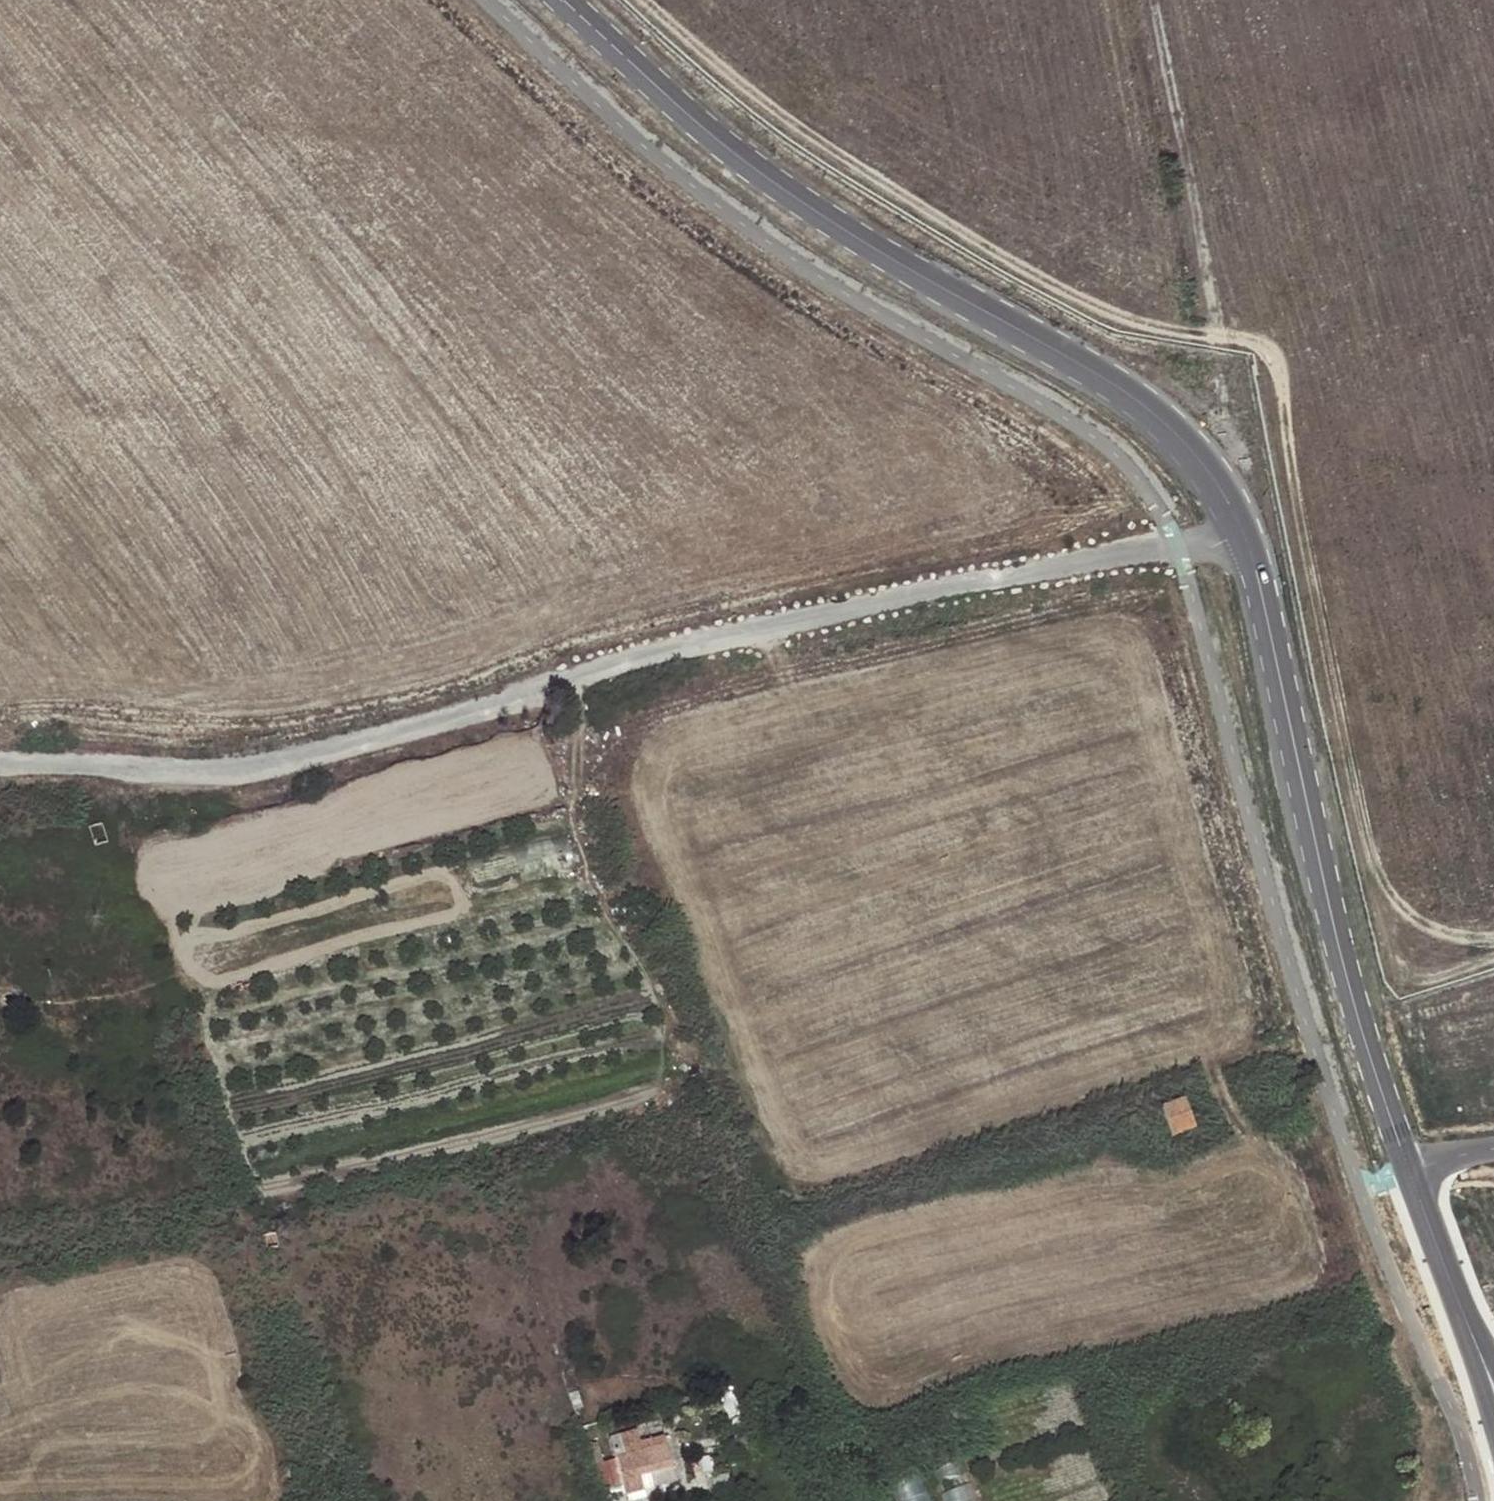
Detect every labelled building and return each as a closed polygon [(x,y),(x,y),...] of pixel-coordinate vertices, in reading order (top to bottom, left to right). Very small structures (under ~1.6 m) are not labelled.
[(1194,1131),(1183,1102),(1161,1109),(1172,1139),(1194,1131)] [(281,1251),(277,1238),(263,1241),(266,1255),(281,1251)] [(617,1459),(593,1467),(602,1491),(626,1485),(625,1481),(636,1478),(639,1487),(658,1482),(656,1472),(674,1466),(665,1437),(640,1445),(638,1441),(615,1448),(617,1459)] [(938,1467),(950,1500),(978,1500),(964,1459),(938,1467)] [(925,1471),(895,1480),(902,1500),(935,1500),(925,1471)]
